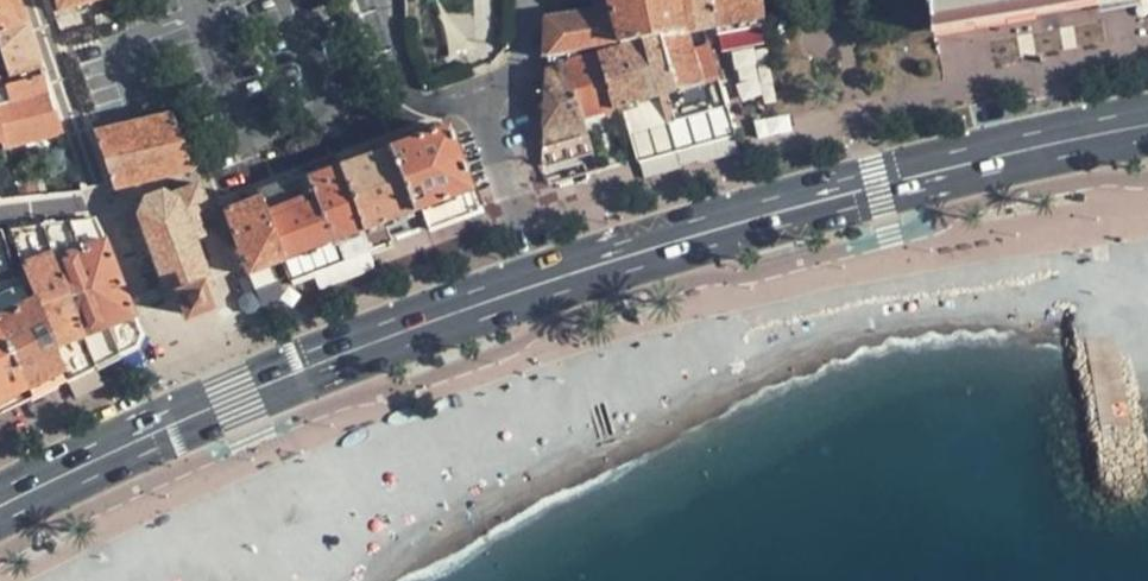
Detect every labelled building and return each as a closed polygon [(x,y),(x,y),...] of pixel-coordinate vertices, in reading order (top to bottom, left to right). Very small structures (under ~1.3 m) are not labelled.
[(26,25),(17,0),(0,0),(0,32),(26,25)] [(57,11),(97,0),(54,0),(57,11)] [(549,22),(547,59),(624,45),(663,38),(684,34),(681,0),(608,0),(611,13),(597,15),(549,22)] [(597,15),(611,13),(608,0),(593,0),(597,15)] [(712,0),(681,0),(684,34),(688,33),(696,32),(703,31),(716,28),(712,0)] [(716,28),(737,25),(734,0),(712,0),(716,28)] [(737,25),(765,20),(763,0),(734,0),(737,25)] [(929,7),(932,8),(933,23),(1067,0),(929,0),(929,7)] [(26,25),(0,32),(0,52),(7,77),(42,69),(26,25)] [(696,32),(688,33),(693,51),(701,48),(696,32)] [(711,111),(703,85),(693,51),(688,33),(684,34),(663,38),(687,119),(711,111)] [(667,124),(687,119),(663,38),(624,45),(624,47),(600,54),(615,110),(659,98),(662,110),(667,124)] [(707,47),(701,48),(693,51),(703,85),(718,81),(707,47)] [(600,54),(546,70),(546,89),(573,80),(584,120),(615,110),(600,54)] [(9,83),(2,85),(0,86),(0,133),(2,141),(4,149),(56,135),(42,75),(9,83)] [(547,166),(592,151),(584,120),(573,80),(546,89),(543,147),(547,166)] [(718,81),(703,85),(711,111),(726,108),(718,81)] [(711,111),(718,135),(722,133),(732,130),(726,108),(711,111)] [(626,122),(637,159),(675,147),(667,124),(662,110),(626,122)] [(687,119),(694,142),(718,135),(711,111),(687,119)] [(183,112),(92,132),(113,190),(201,167),(183,112)] [(675,147),(694,142),(687,119),(667,124),(675,147)] [(445,126),(413,138),(398,144),(387,148),(411,213),(421,209),(428,229),(477,210),(445,126)] [(397,137),(398,144),(413,138),(411,132),(397,137)] [(334,161),(336,167),(387,148),(384,142),(334,161)] [(411,213),(387,148),(336,167),(368,251),(391,242),(384,222),(411,213)] [(336,167),(305,179),(337,262),(340,261),(368,251),(336,167)] [(276,183),(278,189),(305,179),(303,173),(276,183)] [(257,198),(282,261),(289,280),(310,272),(337,262),(305,179),(278,189),(257,198)] [(179,299),(185,314),(205,307),(199,291),(211,287),(193,240),(204,236),(196,214),(208,209),(198,183),(168,195),(161,191),(142,197),(134,215),(124,218),(139,260),(149,256),(167,303),(179,299)] [(282,261),(257,198),(222,212),(246,275),(282,261)] [(94,219),(41,225),(47,241),(49,248),(54,262),(63,285),(77,321),(95,367),(135,347),(140,334),(94,219)] [(8,229),(22,268),(33,295),(34,298),(66,382),(94,368),(95,367),(77,321),(63,285),(54,262),(49,248),(47,241),(41,225),(8,229)] [(0,230),(0,272),(14,271),(1,230),(0,230)] [(11,305),(33,295),(22,268),(0,277),(11,305)] [(0,290),(0,315),(8,311),(0,290)] [(66,382),(34,298),(8,311),(0,315),(0,339),(8,357),(29,400),(54,387),(66,382)] [(8,410),(29,400),(8,357),(0,339),(0,414),(8,410)]
